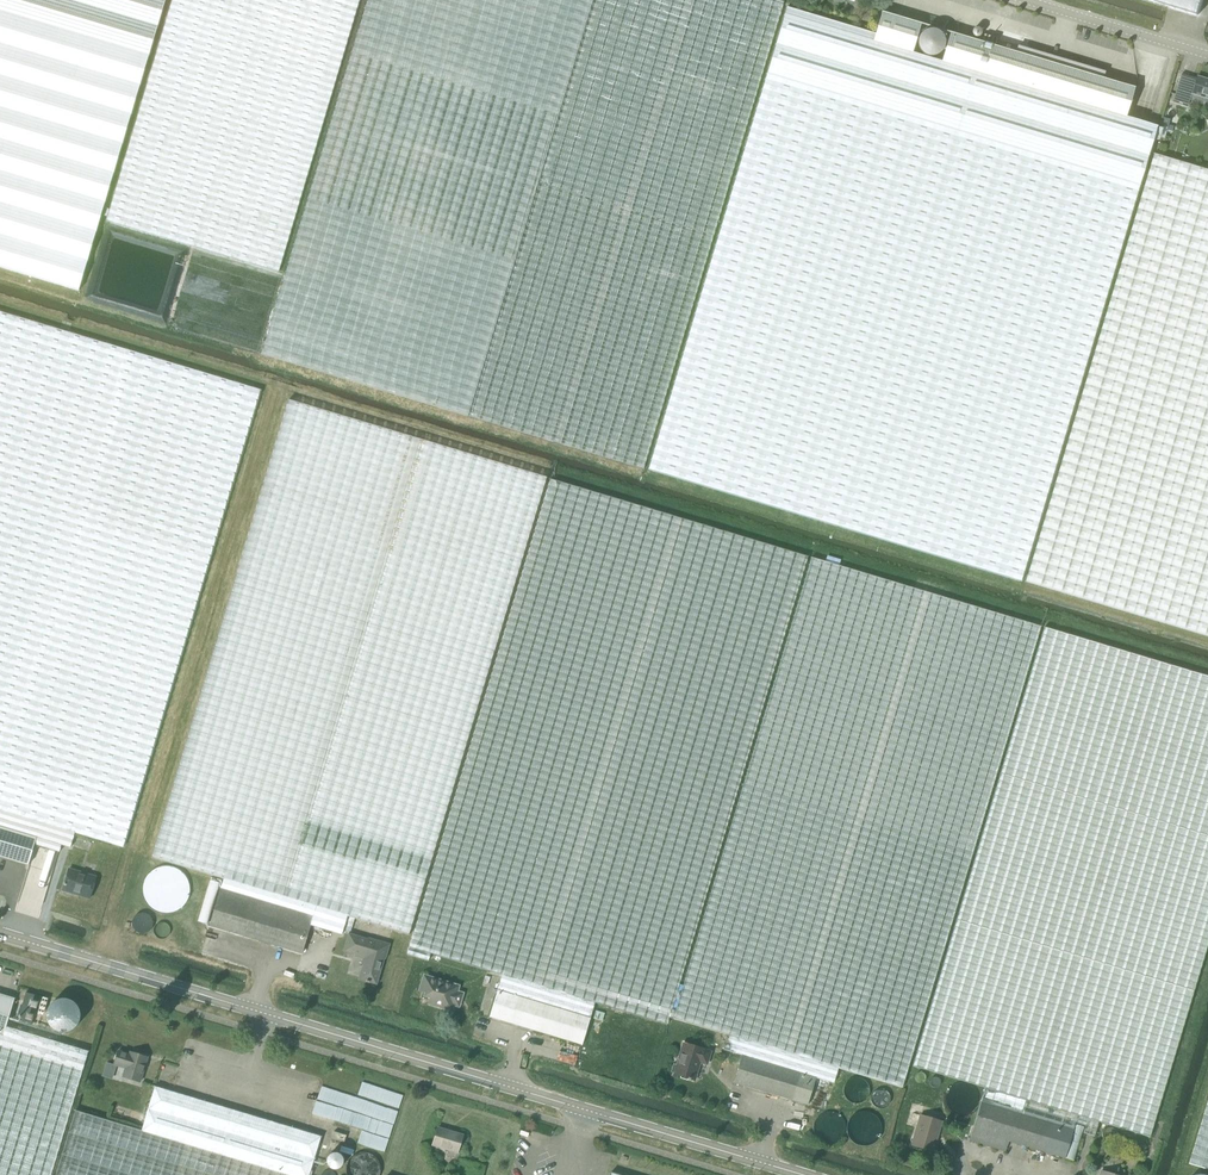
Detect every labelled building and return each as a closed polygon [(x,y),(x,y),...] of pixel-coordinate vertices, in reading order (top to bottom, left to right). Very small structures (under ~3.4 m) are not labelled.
[(78,289),(164,0),(0,0),(0,266),(78,289)] [(106,221),(279,272),(359,0),(172,0),(106,221)] [(468,417),(643,469),(779,16),(783,1),(778,0),(368,0),(260,356),(468,417)] [(1198,13),(1202,0),(1153,0),(1198,13)] [(662,427),(649,470),(1019,581),(1032,538),(1155,127),(1125,117),(1134,87),(948,31),(939,62),(912,54),(921,23),(890,14),(883,12),(881,11),(875,33),(788,8),(785,18),(662,427)] [(985,34),(983,40),(995,44),(997,38),(985,34)] [(1197,76),(1191,96),(1207,100),(1207,79),(1197,76)] [(1156,154),(1085,388),(1041,535),(1027,583),(1207,637),(1207,169),(1156,154)] [(36,837),(34,844),(59,852),(61,845),(70,847),(75,832),(123,847),(211,554),(260,390),(0,311),(0,826),(36,837)] [(313,916),(310,924),(341,934),(346,916),(407,935),(545,477),(289,400),(151,858),(222,879),(220,888),(313,916)] [(502,975),(498,989),(589,1017),(594,1002),(667,1024),(808,555),(549,478),(407,953),(429,960),(431,954),(502,975)] [(742,1056),(816,1078),(835,1083),(839,1068),(902,1087),(1040,627),(811,558),(673,1019),(729,1035),(725,1050),(742,1056)] [(1074,1130),(1076,1123),(1086,1126),(1084,1133),(1095,1137),(1099,1123),(1149,1139),(1207,944),(1207,676),(1044,627),(912,1066),(985,1087),(980,1102),(1074,1130)] [(28,864),(34,844),(36,837),(0,826),(0,856),(28,864)] [(68,868),(62,890),(90,898),(96,877),(68,868)] [(301,954),(310,924),(313,916),(220,888),(208,926),(301,954)] [(384,958),(388,945),(373,941),(373,943),(367,941),(368,940),(349,935),(344,951),(366,957),(359,979),(375,984),(383,958),(384,958)] [(426,979),(422,993),(430,995),(429,1001),(449,1007),(451,1002),(456,1004),(459,994),(454,993),(455,988),(426,979)] [(581,1044),(589,1017),(498,989),(489,1017),(581,1044)] [(18,1019),(31,1023),(40,996),(26,992),(18,1019)] [(1,1044),(6,1026),(15,998),(0,994),(0,1044),(1,1044)] [(88,1051),(6,1026),(1,1044),(0,1044),(0,1174),(51,1174),(88,1051)] [(710,1060),(712,1052),(683,1044),(676,1066),(673,1065),(671,1073),(674,1074),(674,1075),(696,1081),(701,1063),(706,1064),(708,1059),(710,1060)] [(140,1082),(147,1057),(130,1052),(129,1054),(118,1050),(114,1064),(125,1068),(123,1076),(140,1082)] [(808,1106),(816,1078),(742,1056),(734,1084),(808,1106)] [(142,1130),(292,1174),(309,1174),(321,1136),(155,1086),(142,1130)] [(1065,1159),(1074,1130),(980,1102),(969,1140),(1005,1151),(1008,1140),(1065,1159)] [(1192,1163),(1207,1168),(1207,1109),(1192,1163)] [(142,1130),(75,1110),(56,1174),(292,1174),(142,1130)] [(932,1151),(941,1121),(920,1115),(911,1145),(932,1151)] [(457,1152),(463,1135),(438,1127),(432,1145),(457,1152)] [(334,1131),(332,1138),(344,1142),(346,1135),(334,1131)] [(354,1146),(332,1140),(329,1150),(351,1156),(354,1146)]
